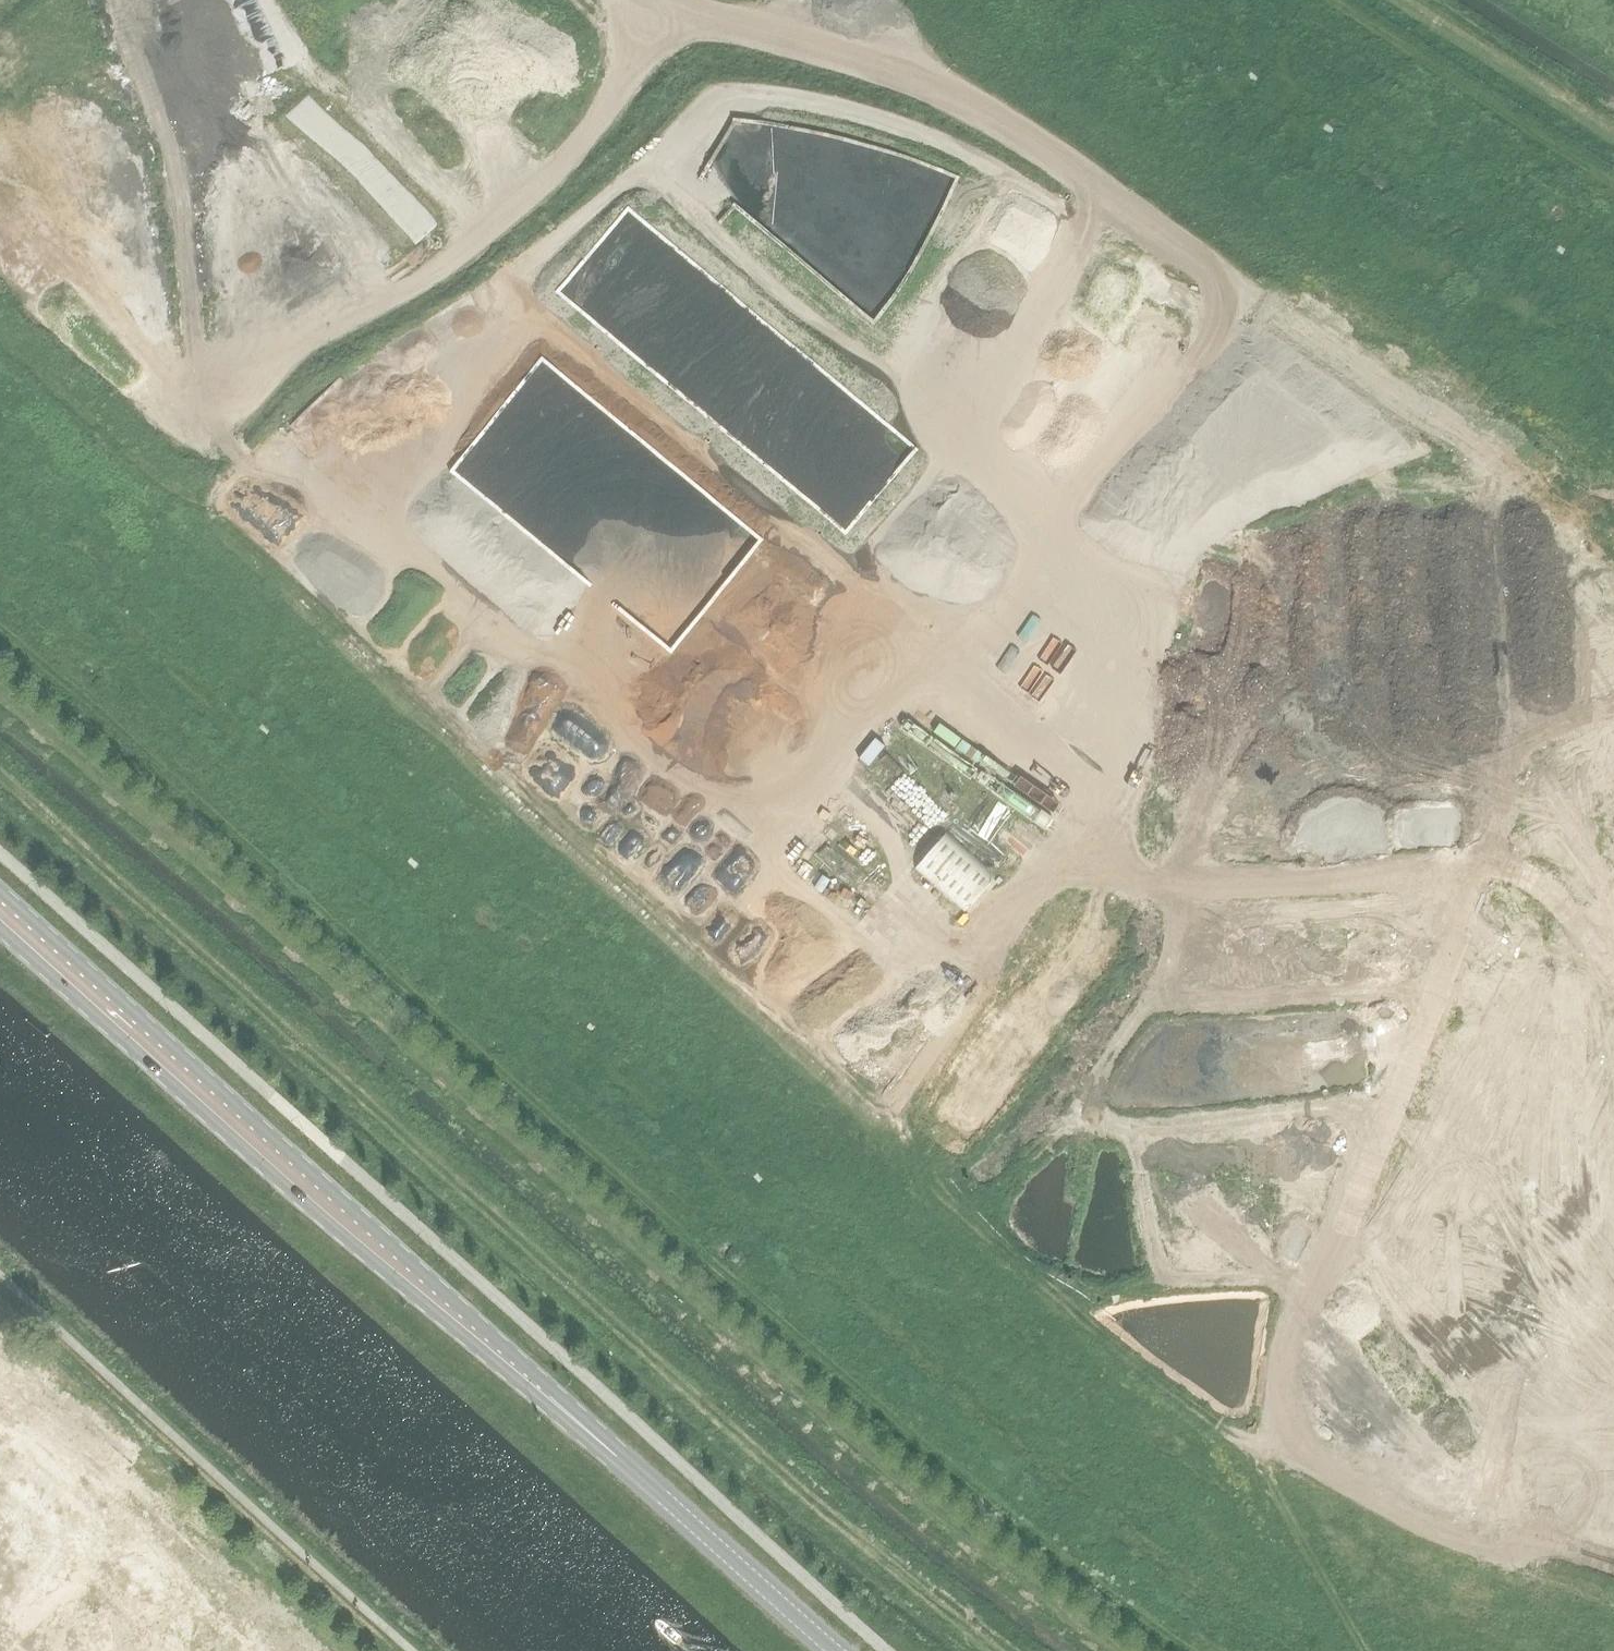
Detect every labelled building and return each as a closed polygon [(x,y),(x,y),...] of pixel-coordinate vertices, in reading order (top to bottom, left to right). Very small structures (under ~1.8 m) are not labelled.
[(997,793),(1042,824),(1056,803),(1011,772),(997,793)] [(945,834),(916,865),(966,910),(995,878),(945,834)] [(173,1639),(165,1637),(164,1618),(167,1607),(138,1599),(115,1600),(106,1637),(106,1650),(170,1650),(173,1639)]
